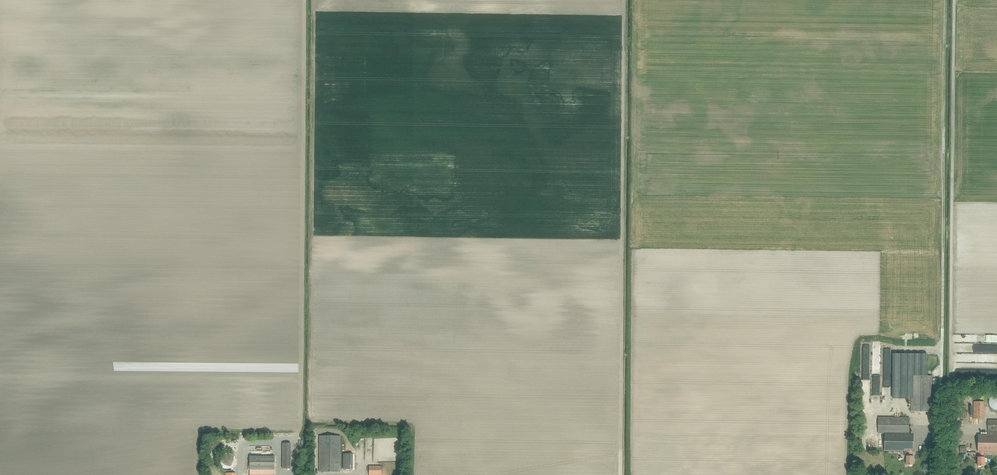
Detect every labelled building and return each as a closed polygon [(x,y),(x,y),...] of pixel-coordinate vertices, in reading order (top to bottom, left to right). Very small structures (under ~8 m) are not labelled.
[(893,399),(911,399),(911,376),(927,376),(927,354),(893,354),(893,399)] [(911,399),(911,412),(932,412),(932,376),(927,376),(911,376),(911,399)] [(996,394),(995,394),(994,394),(993,395),(992,395),(991,396),(990,397),(990,398),(989,398),(989,399),(989,400),(989,401),(988,401),(988,402),(988,403),(989,403),(989,404),(989,405),(989,406),(990,406),(990,407),(991,408),(992,409),(993,409),(994,410),(995,410),(996,410),(996,394)] [(984,419),(984,402),(973,402),(973,419),(984,419)] [(885,433),(909,434),(910,417),(878,417),(878,433),(885,434),(885,433)] [(988,420),(988,435),(978,435),(978,452),(979,452),(979,457),(978,457),(978,466),(984,466),(984,457),(983,457),(983,452),(996,452),(996,421),(988,420)] [(913,434),(909,434),(885,433),(885,434),(885,451),(905,451),(905,456),(906,456),(906,465),(913,465),(913,456),(912,456),(912,451),(913,451),(913,434)] [(340,472),(340,436),(319,436),(319,472),(340,472)] [(291,443),(283,443),(282,468),(290,469),(291,443)] [(352,469),(353,454),(343,454),(343,469),(352,469)] [(275,456),(250,456),(250,474),(274,474),(275,456)] [(381,466),(368,466),(368,474),(381,474),(381,466)]
